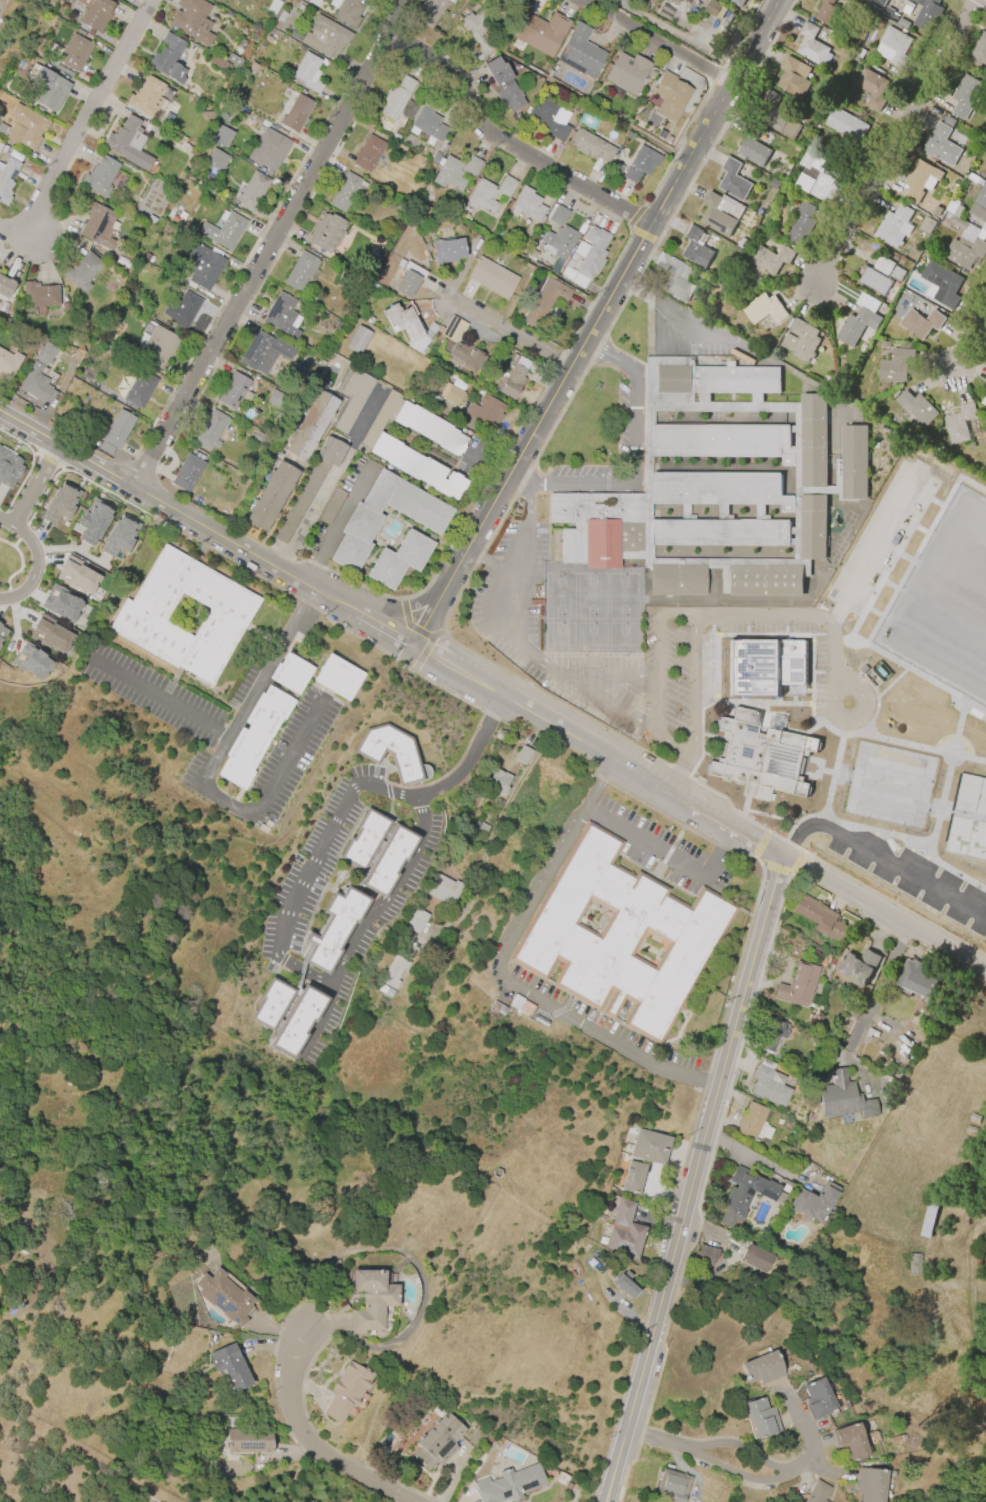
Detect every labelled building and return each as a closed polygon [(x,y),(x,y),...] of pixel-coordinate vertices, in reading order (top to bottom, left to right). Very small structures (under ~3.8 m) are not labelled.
[(76,2),(77,0),(106,0),(115,5),(99,33),(78,22),(86,8),(76,2)] [(175,4),(177,0),(200,0),(210,6),(203,18),(211,23),(205,32),(213,36),(207,47),(167,24),(175,10),(180,13),(183,9),(175,4)] [(333,17),(342,0),(360,0),(358,4),(362,6),(357,16),(360,18),(354,28),(333,17)] [(412,19),(422,0),(446,0),(430,30),(412,19)] [(703,11),(709,0),(714,0),(722,4),(715,17),(703,11)] [(822,2),(818,0),(833,0),(831,4),(845,12),(834,29),(814,17),(822,2)] [(922,6),(912,0),(939,0),(936,5),(943,9),(929,32),(912,23),(922,6)] [(914,5),(907,15),(901,11),(907,1),(914,5)] [(894,11),(889,18),(881,14),(885,6),(894,11)] [(484,57),(457,21),(470,12),(473,16),(482,9),(506,41),(484,57)] [(276,19),(281,11),(286,14),(281,22),(276,19)] [(570,22),(549,58),(513,37),(527,13),(546,23),(553,12),(570,22)] [(315,14),(352,33),(347,44),(343,42),(338,52),(333,50),(328,58),(299,42),(305,31),(310,33),(315,25),(311,23),(315,14)] [(906,29),(896,23),(899,18),(909,23),(906,29)] [(819,66),(794,52),(803,36),(797,33),(804,20),(817,28),(811,39),(828,48),(819,66)] [(606,54),(592,80),(554,59),(575,21),(591,29),(584,42),(606,54)] [(887,25),(911,39),(903,55),(910,59),(902,72),(887,63),(894,51),(877,42),(887,25)] [(166,32),(184,43),(173,62),(186,70),(182,77),(184,79),(181,85),(145,65),(147,61),(148,62),(149,60),(148,60),(150,56),(151,57),(153,52),(158,55),(162,47),(165,49),(167,45),(160,42),(166,32)] [(93,45),(77,73),(56,61),(72,33),(93,45)] [(985,33),(985,34),(985,66),(985,65),(982,70),(974,65),(977,60),(971,57),(985,33)] [(864,50),(860,58),(853,54),(858,46),(864,50)] [(291,75),(305,51),(321,60),(315,70),(320,72),(315,80),(324,85),(318,95),(303,87),(305,83),(291,75)] [(604,79),(619,52),(631,59),(634,54),(651,64),(634,95),(604,79)] [(229,53),(241,61),(237,68),(225,60),(229,53)] [(210,54),(227,64),(223,70),(207,61),(210,54)] [(785,54),(809,68),(803,79),(809,82),(799,99),(775,85),(784,71),(778,67),(785,54)] [(482,64),(497,56),(501,64),(503,63),(511,78),(510,79),(517,91),(519,90),(522,96),(521,96),(525,105),(510,113),(507,108),(504,109),(501,103),(499,104),(493,92),(496,90),(482,64)] [(71,84),(55,113),(33,101),(41,88),(34,84),(36,81),(32,79),(39,66),(71,84)] [(862,68),(887,81),(878,97),(884,100),(877,113),(863,106),(870,94),(853,85),(862,68)] [(693,90),(674,124),(654,112),(661,100),(650,94),(663,70),(676,78),(675,80),(693,90)] [(950,98),(964,73),(981,83),(968,106),(971,107),(964,120),(950,112),(956,101),(950,98)] [(146,75),(165,86),(160,95),(159,94),(158,96),(163,99),(157,109),(155,108),(150,118),(124,103),(129,94),(132,96),(134,92),(136,93),(146,75)] [(415,82),(393,122),(378,113),(381,107),(378,106),(388,89),(391,91),(394,86),(397,87),(403,75),(415,82)] [(792,141),(756,120),(760,114),(754,111),(766,89),(779,96),(773,107),(790,116),(788,119),(801,126),(792,141)] [(314,102),(296,133),(277,123),(282,115),(284,116),(297,93),(314,102)] [(542,98),(570,113),(564,124),(570,128),(561,143),(550,136),(550,137),(529,125),(532,120),(525,116),(531,106),(536,108),(542,98)] [(15,103),(49,122),(44,132),(41,131),(38,137),(41,138),(33,152),(18,143),(17,145),(4,137),(12,124),(10,123),(13,118),(8,116),(15,103)] [(440,143),(410,125),(422,104),(433,110),(431,113),(441,118),(438,123),(448,129),(440,143)] [(832,106),(870,126),(860,144),(823,124),(832,106)] [(213,111),(213,120),(205,121),(204,117),(202,117),(202,112),(213,111)] [(146,172),(100,145),(108,132),(112,134),(117,127),(119,128),(127,114),(140,121),(137,127),(141,130),(139,133),(145,137),(138,150),(153,159),(146,172)] [(951,127),(942,122),(946,116),(955,120),(951,127)] [(962,149),(952,167),(930,155),(930,157),(923,153),(924,152),(921,150),(937,121),(951,129),(945,140),(962,149)] [(761,167),(737,154),(745,138),(739,135),(747,122),(760,129),(754,141),(770,150),(761,167)] [(233,132),(224,148),(207,138),(216,123),(233,132)] [(291,142),(274,172),(260,164),(259,166),(245,158),(253,144),(254,145),(264,127),(291,142)] [(607,164),(594,156),(592,160),(573,149),(574,147),(567,143),(576,127),(615,149),(607,164)] [(351,163),(368,134),(385,144),(368,173),(351,163)] [(621,176),(632,158),(630,157),(634,152),(635,153),(640,145),(661,157),(655,168),(652,166),(647,175),(643,173),(636,186),(621,176)] [(799,164),(808,146),(848,167),(828,203),(794,185),(804,167),(799,164)] [(212,148),(229,157),(223,166),(225,167),(221,173),(204,163),(207,158),(205,157),(207,153),(209,154),(212,148)] [(119,164),(107,186),(110,188),(105,198),(80,183),(85,173),(87,175),(89,171),(90,171),(94,165),(95,166),(101,154),(119,164)] [(431,181),(446,154),(463,164),(459,171),(462,173),(459,178),(466,182),(460,192),(445,183),(442,188),(431,181)] [(473,177),(460,170),(469,154),(482,161),(473,177)] [(5,207),(0,204),(0,164),(3,165),(7,157),(20,164),(10,182),(13,183),(8,192),(11,193),(9,196),(10,197),(5,207)] [(751,184),(742,201),(717,188),(726,172),(721,169),(727,157),(740,164),(734,175),(751,184)] [(902,182),(916,158),(942,173),(938,180),(928,175),(922,186),(930,191),(928,196),(923,193),(916,205),(902,197),(909,186),(902,182)] [(614,161),(623,167),(620,173),(611,167),(614,161)] [(270,180),(251,213),(232,203),(238,193),(239,194),(253,170),(270,180)] [(346,171),(362,180),(361,181),(366,184),(365,187),(361,186),(359,190),(357,189),(344,213),(328,204),(346,171)] [(970,172),(985,182),(985,185),(985,223),(970,214),(985,188),(967,177),(970,172)] [(498,204),(492,214),(477,206),(475,210),(464,204),(479,178),(495,187),(494,189),(495,190),(504,175),(517,182),(507,199),(497,193),(492,200),(498,204)] [(776,189),(768,185),(772,178),(780,182),(776,189)] [(546,209),(538,223),(518,212),(515,218),(507,214),(511,206),(522,185),(533,191),(531,194),(541,199),(538,204),(546,209)] [(727,237),(699,222),(707,206),(702,203),(708,190),(722,197),(715,209),(736,220),(727,237)] [(784,236),(796,214),(794,213),(801,199),(815,207),(809,218),(815,221),(801,246),(784,236)] [(89,201),(116,215),(109,228),(111,229),(107,237),(115,241),(110,251),(78,234),(89,213),(84,210),(89,201)] [(984,242),(985,243),(985,255),(984,259),(979,256),(968,275),(943,261),(945,257),(955,240),(960,243),(968,230),(953,222),(956,217),(954,216),(955,215),(948,211),(953,201),(966,208),(960,219),(970,224),(982,231),(985,225),(985,238),(984,242)] [(896,248),(874,235),(887,211),(893,214),(899,203),(912,210),(905,223),(903,222),(897,232),(904,235),(896,248)] [(570,212),(561,227),(548,220),(557,204),(570,212)] [(930,213),(934,205),(941,209),(937,217),(930,213)] [(246,221),(230,251),(196,233),(203,221),(218,230),(223,221),(218,219),(223,210),(228,213),(228,211),(246,221)] [(306,241),(322,212),(329,216),(331,213),(346,223),(342,229),(343,233),(335,247),(333,246),(328,254),(306,241)] [(917,229),(924,215),(937,222),(929,235),(917,229)] [(703,270),(679,256),(688,240),(682,237),(689,224),(702,232),(696,242),(713,252),(703,270)] [(563,225),(579,234),(565,261),(553,254),(556,250),(541,242),(546,231),(553,235),(558,227),(561,229),(563,225)] [(605,260),(596,276),(593,274),(590,280),(575,272),(591,244),(584,239),(591,226),(598,230),(599,228),(612,235),(603,251),(606,253),(603,259),(605,260)] [(740,237),(746,240),(742,249),(736,246),(740,237)] [(431,241),(436,240),(436,242),(462,238),(465,258),(456,259),(457,262),(435,265),(431,241)] [(225,260),(207,291),(196,285),(193,290),(185,285),(191,273),(186,270),(193,258),(187,255),(195,242),(225,260)] [(772,277),(748,263),(759,246),(775,256),(782,245),(794,252),(787,265),(782,261),(772,277)] [(83,294),(60,275),(67,266),(71,269),(86,250),(102,263),(87,283),(90,285),(83,294)] [(282,283),(301,250),(318,260),(299,293),(282,283)] [(581,258),(573,254),(560,276),(583,289),(588,281),(573,272),(581,258)] [(887,276),(872,267),(879,255),(894,264),(887,276)] [(478,256),(518,278),(506,300),(466,278),(478,256)] [(684,304),(659,290),(668,274),(663,271),(670,257),(684,264),(678,276),(694,286),(684,304)] [(929,259),(963,278),(954,294),(959,297),(952,310),(931,298),(938,288),(919,277),(929,259)] [(406,261),(426,272),(422,279),(420,278),(408,298),(393,290),(398,281),(397,281),(399,279),(404,270),(401,269),(406,261)] [(884,296),(858,282),(862,275),(858,273),(863,265),(892,281),(884,296)] [(895,266),(904,272),(899,281),(889,275),(895,266)] [(6,298),(0,295),(0,276),(6,280),(7,278),(15,283),(6,298)] [(546,276),(571,291),(564,302),(555,297),(536,330),(520,320),(546,276)] [(59,306),(34,307),(34,311),(23,312),(22,282),(33,281),(33,283),(38,283),(38,286),(58,285),(59,306)] [(201,300),(184,330),(167,320),(168,318),(160,313),(168,300),(176,304),(184,290),(201,300)] [(261,321),(278,291),(296,301),(290,310),(296,314),(289,326),(300,331),(294,340),(261,321)] [(741,309),(763,293),(768,299),(773,294),(788,315),(775,324),(768,313),(752,324),(741,309)] [(408,343),(401,330),(396,332),(393,326),(390,327),(384,316),(382,317),(379,311),(381,310),(381,311),(386,308),(386,307),(394,302),(397,307),(398,307),(400,310),(408,306),(423,334),(425,333),(424,332),(426,330),(425,329),(431,321),(438,326),(429,339),(430,340),(426,346),(427,347),(421,357),(406,347),(407,345),(406,345),(408,343)] [(835,338),(848,314),(855,317),(861,307),(881,318),(874,331),(865,326),(853,348),(835,338)] [(898,324),(910,308),(925,319),(933,309),(945,318),(937,330),(932,326),(921,340),(898,324)] [(450,315),(467,324),(457,343),(455,341),(454,343),(439,335),(450,315)] [(373,319),(370,324),(364,321),(367,316),(373,319)] [(794,318),(818,330),(815,336),(820,339),(812,353),(814,354),(811,359),(809,358),(805,363),(788,354),(790,352),(778,345),(786,332),(797,339),(798,337),(787,331),(794,318)] [(180,338),(162,371),(137,357),(154,324),(180,338)] [(344,348),(357,325),(371,333),(358,355),(344,348)] [(276,353),(264,375),(255,371),(253,371),(237,363),(256,327),(295,348),(289,360),(276,353)] [(44,341),(57,348),(48,364),(46,363),(44,366),(42,365),(42,364),(35,361),(37,358),(35,357),(39,351),(37,350),(39,345),(41,346),(44,341)] [(455,341),(457,343),(462,345),(463,343),(485,355),(477,370),(475,369),(473,373),(460,365),(462,363),(447,355),(454,343),(455,341)] [(906,382),(877,380),(879,360),(890,360),(891,348),(898,348),(899,344),(908,345),(908,349),(915,349),(913,365),(907,365),(906,382)] [(8,383),(0,378),(0,375),(1,373),(0,372),(0,348),(12,355),(13,352),(23,357),(8,383)] [(692,355),(644,355),(643,492),(549,491),(549,521),(574,521),(574,527),(560,527),(560,561),(584,561),(585,566),(619,567),(619,558),(643,558),(643,567),(649,567),(649,593),(705,594),(705,567),(720,567),(720,591),(727,591),(727,594),(803,594),(802,575),(809,575),(809,558),(825,558),(825,493),(835,493),(835,499),(856,500),(856,497),(866,497),(867,424),(841,424),(841,457),(834,457),(834,485),(825,484),(826,393),(800,393),(800,401),(760,401),(760,392),(778,391),(779,366),(733,366),(733,359),(725,359),(725,365),(692,365),(692,355)] [(17,388),(33,360),(43,366),(38,374),(48,380),(45,384),(51,388),(50,389),(56,392),(48,404),(43,402),(43,403),(17,388)] [(514,364),(526,370),(522,377),(525,379),(513,400),(498,391),(514,364)] [(374,380),(345,434),(332,428),(350,396),(340,390),(352,368),(374,380)] [(157,379),(140,409),(122,399),(139,369),(157,379)] [(215,401),(233,371),(250,381),(233,411),(215,401)] [(456,406),(443,398),(450,385),(464,392),(456,406)] [(279,409),(265,402),(272,389),(286,396),(279,409)] [(338,401),(331,414),(332,414),(328,421),(327,421),(314,443),(315,443),(312,450),(310,449),(303,462),(283,450),(289,440),(287,439),(294,427),(295,428),(306,410),(304,409),(310,399),(311,400),(317,389),(338,401)] [(358,444),(389,389),(404,397),(402,401),(391,421),(387,419),(379,432),(369,450),(358,444)] [(918,394),(938,414),(924,428),(905,409),(903,410),(893,400),(905,389),(914,398),(918,394)] [(482,394),(504,405),(490,430),(471,420),(479,404),(478,403),(482,394)] [(412,405),(451,427),(450,428),(457,432),(456,433),(466,439),(462,446),(463,447),(460,453),(459,453),(457,457),(455,456),(454,457),(436,447),(437,446),(404,427),(403,428),(391,421),(402,401),(411,407),(412,405)] [(973,402),(977,417),(965,420),(970,440),(950,445),(943,417),(960,412),(958,406),(973,402)] [(105,433),(119,408),(135,418),(117,450),(114,448),(109,456),(96,449),(101,442),(96,439),(101,430),(105,433)] [(193,441),(212,409),(230,419),(225,428),(223,427),(217,437),(222,440),(217,449),(212,446),(210,451),(193,441)] [(264,444),(252,438),(256,431),(268,437),(264,444)] [(379,432),(400,444),(399,445),(424,459),(424,457),(446,470),(441,479),(444,481),(449,472),(453,474),(454,473),(460,476),(459,477),(467,482),(461,491),(460,490),(455,500),(447,496),(446,498),(430,489),(431,488),(416,479),(415,480),(385,463),(386,462),(368,452),(369,450),(379,432)] [(273,538),(316,459),(313,458),(325,436),(346,447),(335,468),(328,465),(285,544),(273,538)] [(9,490),(0,484),(0,447),(10,452),(8,455),(10,457),(12,455),(21,460),(19,465),(22,467),(21,469),(22,470),(19,476),(17,475),(9,490)] [(171,482),(187,453),(205,462),(188,492),(171,482)] [(299,472),(292,484),(293,485),(289,492),(288,491),(274,515),(275,515),(272,521),(271,520),(264,532),(244,520),(250,511),(248,510),(254,500),(255,501),(266,482),(264,481),(270,470),(272,471),(278,460),(299,472)] [(328,560),(343,534),(339,532),(356,502),(359,503),(380,468),(452,510),(438,535),(385,504),(378,515),(383,517),(368,542),(372,544),(354,575),(328,560)] [(61,481),(81,492),(73,507),(74,508),(71,512),(73,513),(71,516),(69,515),(66,520),(59,516),(54,526),(40,518),(46,508),(44,507),(56,487),(57,488),(61,481)] [(318,519),(335,487),(347,493),(329,525),(318,519)] [(93,498),(112,508),(107,516),(109,517),(98,536),(97,536),(91,546),(78,538),(83,529),(75,524),(77,521),(76,521),(80,515),(81,516),(83,512),(84,513),(93,498)] [(120,514),(139,525),(133,535),(134,535),(132,539),(133,540),(126,553),(117,548),(112,558),(99,550),(104,540),(103,540),(115,520),(117,521),(120,514)] [(365,577),(381,547),(393,554),(408,528),(433,543),(417,572),(405,565),(391,591),(365,577)] [(162,545),(130,602),(125,599),(108,630),(176,669),(178,666),(212,685),(260,600),(162,545)] [(67,554),(81,563),(80,565),(96,574),(102,576),(91,596),(75,587),(74,589),(54,578),(59,570),(58,569),(59,568),(58,567),(62,561),(63,561),(67,554)] [(72,624),(40,606),(42,602),(41,602),(44,596),(45,597),(52,583),(59,587),(59,586),(63,589),(67,592),(67,593),(79,600),(82,602),(81,604),(82,604),(77,613),(78,614),(72,624)] [(40,613),(55,622),(54,624),(74,635),(64,653),(63,652),(62,653),(59,651),(59,652),(54,650),(54,651),(50,649),(51,648),(48,646),(47,648),(28,637),(33,629),(32,629),(33,626),(32,626),(36,620),(40,613)] [(805,683),(780,683),(780,694),(728,694),(729,638),(806,639),(805,683)] [(25,641),(54,663),(48,673),(46,671),(44,673),(46,674),(42,680),(40,679),(39,682),(32,678),(25,670),(24,673),(9,663),(16,654),(19,650),(18,650),(22,645),(23,645),(25,641)] [(313,668),(297,696),(267,679),(276,663),(278,664),(285,652),(313,668)] [(327,653),(364,674),(348,702),(312,681),(327,653)] [(294,700),(283,720),(281,718),(251,771),(254,772),(243,790),(216,775),(226,757),(224,755),(239,727),(244,730),(247,725),(243,722),(259,693),(261,694),(266,685),(294,700)] [(733,705),(759,711),(754,732),(767,734),(769,727),(820,738),(817,752),(809,750),(807,754),(803,753),(798,775),(803,776),(802,781),(809,783),(807,796),(769,787),(766,800),(740,794),(743,781),(705,773),(708,760),(716,762),(717,757),(722,758),(726,736),(721,735),(722,730),(715,728),(718,715),(731,718),(733,705)] [(352,752),(365,728),(385,723),(411,738),(419,765),(422,765),(425,765),(427,767),(429,770),(429,774),(427,778),(425,780),(422,780),(398,786),(389,754),(384,751),(376,765),(352,752)] [(513,759),(521,745),(532,751),(524,766),(513,759)] [(511,778),(506,787),(508,788),(503,797),(486,787),(490,781),(487,779),(494,767),(511,778)] [(493,805),(497,798),(503,802),(499,808),(493,805)] [(390,821),(361,872),(337,858),(349,837),(351,838),(357,829),(354,828),(367,807),(390,821)] [(509,959),(587,821),(624,842),(612,863),(635,876),(637,871),(670,889),(667,894),(690,907),(701,886),(739,907),(660,1047),(623,1025),(634,1005),(626,1000),(614,1020),(603,1014),(614,993),(612,991),(600,1012),(552,985),(564,964),(557,960),(546,980),(509,959)] [(485,832),(478,828),(481,823),(488,827),(485,832)] [(398,873),(383,899),(359,885),(394,824),(418,837),(404,862),(401,861),(395,871),(398,873)] [(435,873),(453,882),(454,880),(462,884),(451,906),(425,893),(435,873)] [(346,886),(369,899),(355,924),(352,923),(338,949),(341,950),(326,976),(301,962),(310,947),(301,942),(307,931),(316,936),(327,916),(321,912),(332,892),(340,896),(346,886)] [(801,893),(826,907),(826,908),(839,915),(836,920),(849,928),(840,943),(826,936),(825,938),(811,930),(813,925),(790,912),(801,893)] [(403,926),(414,906),(429,914),(418,934),(403,926)] [(835,971),(846,951),(859,958),(865,948),(880,957),(863,989),(841,977),(842,975),(835,971)] [(379,982),(394,954),(410,963),(406,970),(403,968),(397,980),(400,981),(395,990),(379,982)] [(896,984),(907,959),(915,962),(916,960),(927,965),(923,973),(938,980),(929,1000),(896,984)] [(819,967),(809,1005),(807,1004),(806,1008),(773,999),(777,983),(788,986),(790,978),(793,978),(797,961),(819,967)] [(258,997),(271,976),(294,991),(271,1031),(249,1019),(261,999),(258,997)] [(269,1045),(303,985),(327,998),(313,1023),(311,1022),(305,1032),(308,1034),(292,1059),(269,1045)] [(393,991),(390,998),(378,991),(382,985),(393,991)] [(779,1037),(772,1053),(758,1047),(762,1038),(760,1036),(763,1029),(760,1028),(765,1015),(768,1017),(769,1016),(773,1017),(772,1019),(780,1022),(780,1021),(788,1024),(785,1030),(787,1031),(788,1034),(787,1038),(783,1039),(779,1037)] [(783,1108),(749,1093),(755,1079),(751,1077),(757,1063),(773,1071),(769,1080),(791,1090),(783,1108)] [(860,1112),(822,1118),(817,1086),(832,1084),(830,1076),(832,1075),(831,1069),(844,1067),(846,1082),(853,1081),(855,1094),(859,1093),(861,1101),(875,1099),(877,1116),(861,1118),(860,1112)] [(735,1133),(739,1124),(738,1124),(743,1113),(749,1101),(767,1109),(754,1141),(735,1133)] [(670,1137),(662,1165),(629,1156),(637,1128),(670,1137)] [(646,1166),(638,1194),(621,1189),(629,1161),(646,1166)] [(736,1165),(751,1172),(751,1174),(766,1181),(766,1180),(780,1187),(778,1192),(791,1198),(786,1207),(773,1201),(773,1202),(753,1193),(748,1206),(748,1210),(741,1225),(733,1221),(730,1228),(718,1223),(725,1206),(722,1205),(732,1183),(728,1181),(736,1165)] [(798,1187),(814,1197),(824,1180),(839,1189),(821,1221),(820,1220),(818,1223),(808,1218),(808,1219),(801,1215),(801,1213),(799,1212),(797,1215),(786,1209),(798,1187)] [(618,1198),(624,1199),(624,1200),(634,1203),(629,1223),(645,1227),(636,1260),(619,1255),(620,1251),(605,1247),(618,1198)] [(698,1244),(718,1249),(715,1261),(713,1260),(711,1266),(693,1262),(698,1244)] [(746,1244),(772,1256),(764,1272),(740,1261),(741,1259),(739,1258),(746,1244)] [(223,1277),(240,1291),(242,1289),(254,1299),(250,1305),(252,1307),(251,1308),(253,1310),(245,1320),(245,1322),(240,1327),(239,1326),(238,1328),(231,1321),(230,1322),(221,1315),(222,1314),(212,1305),(211,1306),(198,1295),(199,1294),(197,1292),(200,1289),(194,1284),(203,1273),(209,1278),(211,1275),(210,1274),(216,1267),(225,1274),(223,1277)] [(351,1269),(384,1270),(384,1284),(398,1285),(398,1306),(383,1306),(382,1331),(352,1330),(353,1311),(362,1311),(362,1291),(351,1291),(351,1269)] [(625,1271),(631,1276),(628,1279),(640,1289),(630,1301),(610,1283),(620,1272),(622,1274),(625,1271)] [(234,1342),(251,1384),(232,1392),(225,1378),(221,1380),(216,1370),(214,1371),(209,1362),(212,1360),(209,1354),(234,1342)] [(760,1385),(783,1375),(772,1349),(737,1364),(745,1384),(757,1379),(760,1385)] [(352,1406),(351,1408),(349,1407),(338,1425),(321,1414),(332,1396),(328,1394),(331,1390),(330,1389),(336,1380),(337,1380),(343,1370),(342,1370),(348,1361),(360,1368),(361,1367),(371,1373),(371,1374),(373,1376),(370,1380),(372,1381),(366,1392),(366,1397),(364,1401),(363,1400),(362,1402),(362,1404),(362,1406),(360,1408),(359,1407),(358,1410),(352,1406)] [(811,1420),(836,1408),(820,1376),(802,1385),(810,1401),(803,1405),(811,1420)] [(740,1403),(751,1439),(780,1431),(773,1406),(766,1408),(762,1396),(740,1403)] [(415,1444),(445,1412),(452,1418),(453,1416),(459,1422),(458,1424),(464,1430),(452,1443),(457,1448),(439,1467),(436,1464),(429,1471),(411,1455),(418,1448),(415,1444)] [(860,1422),(869,1454),(848,1459),(844,1443),(837,1445),(833,1430),(860,1422)] [(227,1429),(270,1429),(270,1452),(227,1453),(227,1429)] [(522,1499),(513,1501),(510,1501),(509,1499),(501,1501),(479,1501),(475,1490),(476,1490),(473,1482),(487,1477),(489,1482),(500,1477),(498,1472),(510,1468),(511,1473),(538,1463),(545,1484),(520,1494),(522,1499)] [(654,1493),(663,1495),(662,1499),(672,1501),(684,1501),(690,1477),(661,1468),(654,1493)] [(890,1470),(886,1501),(862,1501),(864,1493),(859,1492),(861,1468),(890,1470)] [(804,1501),(824,1501),(830,1490),(817,1480),(804,1501)]
